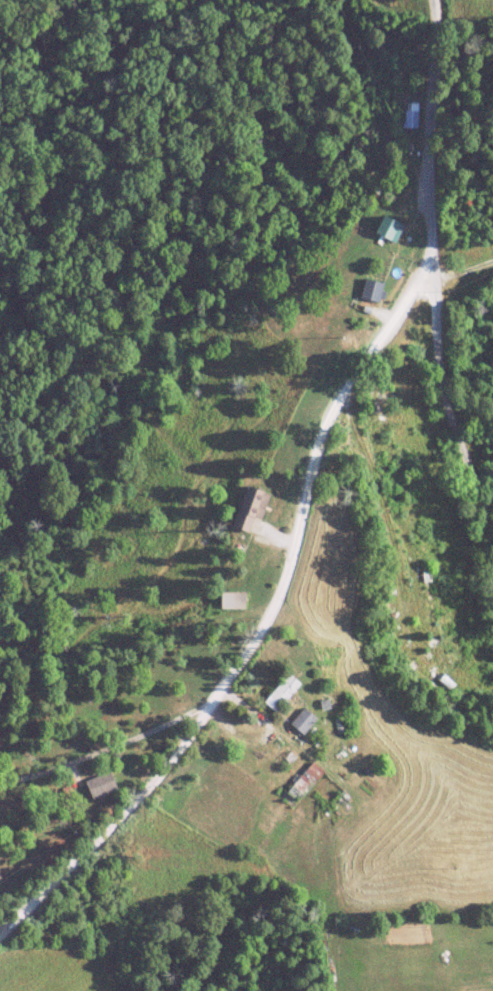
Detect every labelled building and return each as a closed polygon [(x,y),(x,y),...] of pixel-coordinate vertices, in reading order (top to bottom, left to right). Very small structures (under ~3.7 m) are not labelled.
[(417,127),(417,111),(405,111),(405,127),(417,127)] [(412,215),(402,212),(388,254),(398,257),(412,215)] [(403,276),(400,267),(358,278),(360,287),(403,276)] [(372,303),(372,294),(332,294),(332,303),(372,303)] [(233,527),(257,535),(270,494),(246,486),(233,527)] [(276,714),(302,685),(290,674),(264,702),(276,714)] [(291,724),(304,735),(318,720),(305,709),(291,724)] [(325,773),(312,762),(286,793),(299,803),(325,773)] [(86,782),(93,801),(118,791),(111,772),(86,782)]
